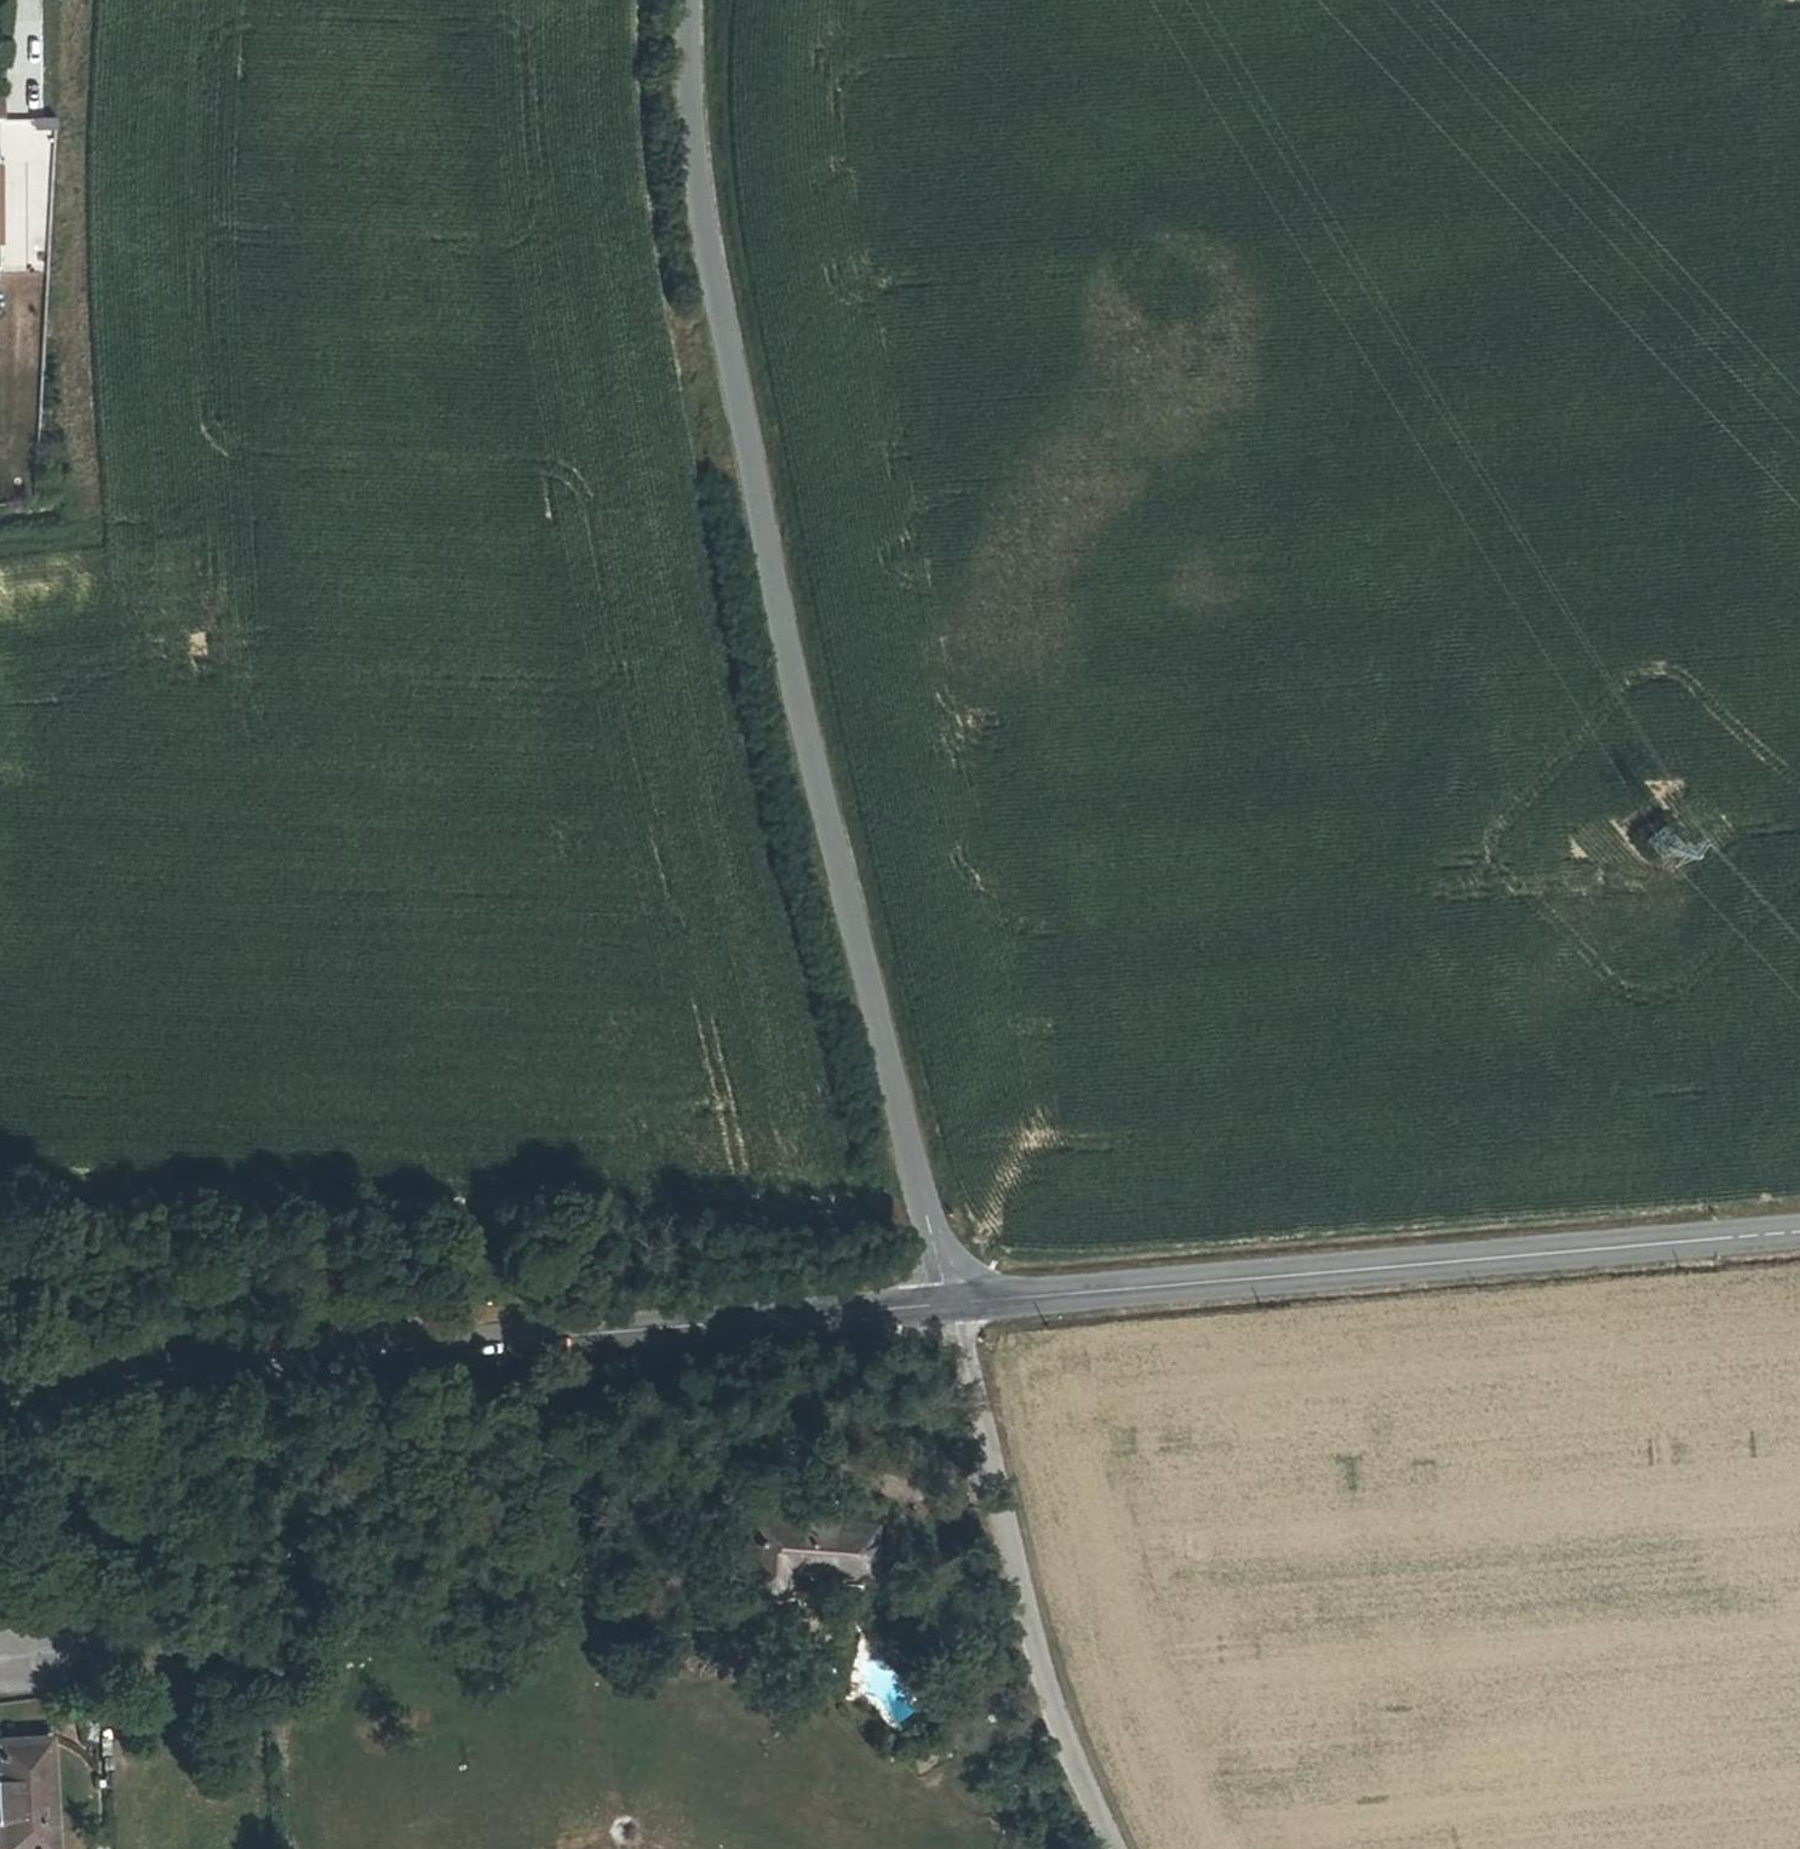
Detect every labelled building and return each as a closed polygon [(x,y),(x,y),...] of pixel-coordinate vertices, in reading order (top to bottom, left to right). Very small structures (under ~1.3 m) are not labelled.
[(14,205),(17,96),(0,95),(0,205),(14,205)] [(1665,866),(1687,849),(1664,821),(1643,838),(1665,866)] [(744,1503),(740,1574),(784,1577),(786,1551),(864,1555),(866,1509),(744,1503)] [(24,1848),(70,1848),(61,1739),(4,1745),(9,1809),(20,1808),(24,1848)] [(20,1808),(9,1809),(12,1848),(24,1848),(20,1808)]
